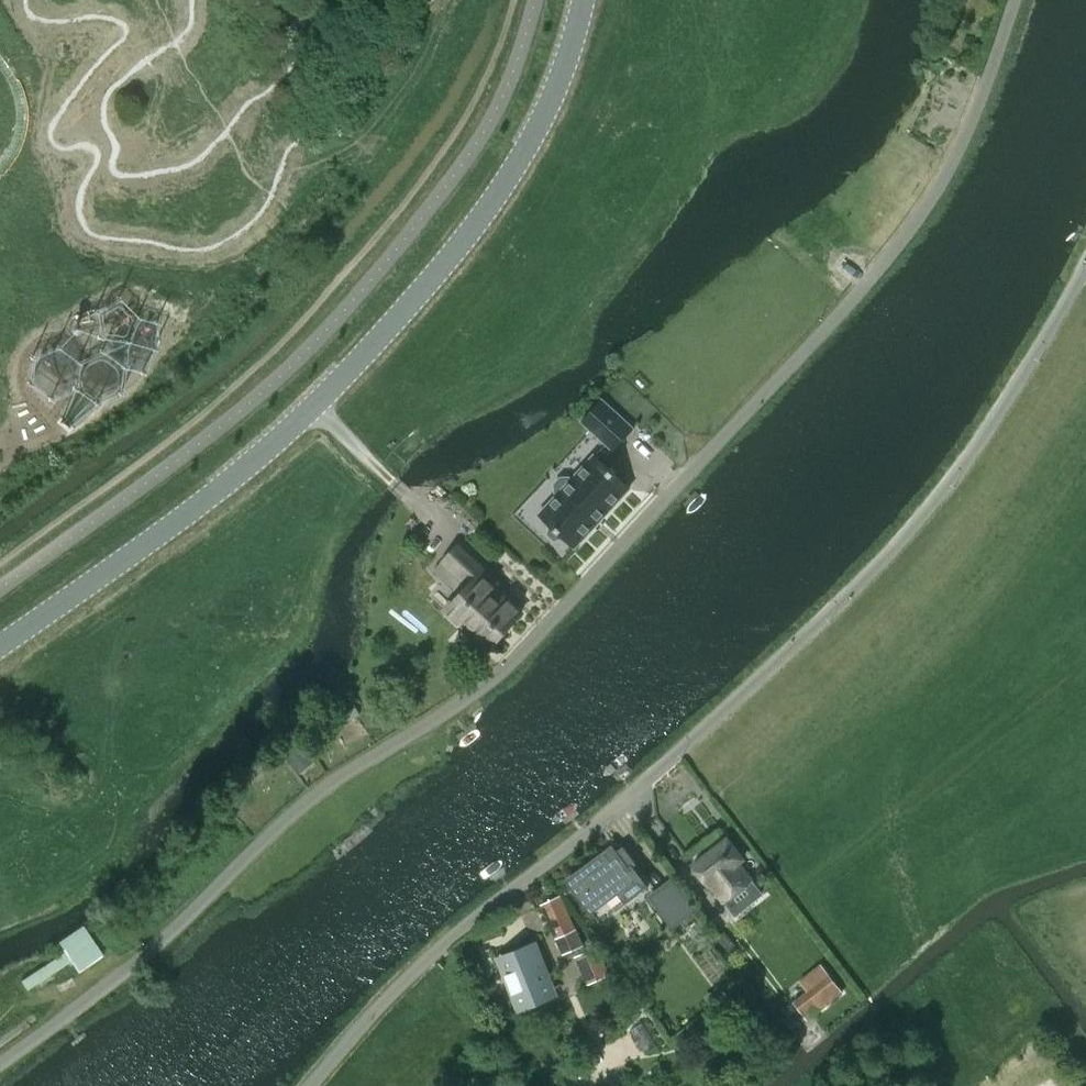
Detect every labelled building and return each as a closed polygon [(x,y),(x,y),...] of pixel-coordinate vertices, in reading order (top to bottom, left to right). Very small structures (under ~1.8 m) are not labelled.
[(580,421),(613,452),(635,429),(602,398),(580,421)] [(632,488),(596,455),(542,515),(554,526),(552,534),(558,540),(566,537),(577,548),(632,488)] [(461,543),(443,562),(468,587),(446,610),(488,649),(521,614),(492,587),(500,579),(461,543)] [(300,744),(284,757),(297,774),(313,762),(300,744)] [(739,862),(743,859),(727,838),(693,864),(709,885),(710,884),(723,901),(752,879),(739,862)] [(641,870),(622,846),(614,852),(611,848),(582,870),(583,871),(570,880),(569,879),(568,880),(591,910),(619,890),(626,899),(642,887),(645,891),(647,889),(631,867),(635,864),(640,871),(641,870)] [(654,900),(672,924),(694,908),(672,880),(656,893),(659,897),(654,900)] [(558,896),(541,905),(564,953),(582,944),(558,896)] [(705,936),(695,921),(687,927),(698,941),(705,936)] [(103,955),(82,924),(57,940),(64,950),(20,979),(26,989),(70,959),(78,971),(103,955)] [(728,950),(734,945),(729,938),(722,943),(728,950)] [(533,945),(500,958),(520,1008),(528,1005),(527,1003),(553,993),(533,945)] [(597,946),(576,956),(580,966),(602,957),(597,946)] [(793,1002),(807,1020),(842,993),(829,975),(793,1002)] [(805,1030),(811,1038),(822,1030),(816,1022),(805,1030)]
